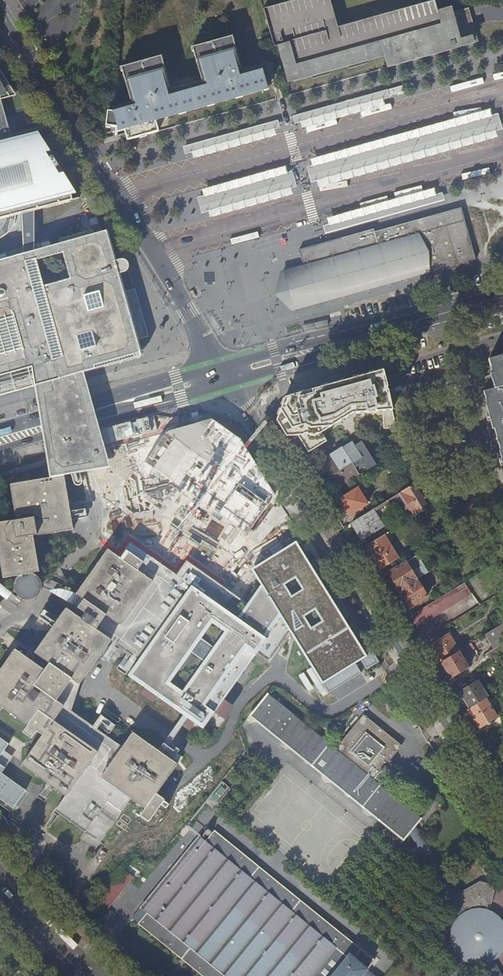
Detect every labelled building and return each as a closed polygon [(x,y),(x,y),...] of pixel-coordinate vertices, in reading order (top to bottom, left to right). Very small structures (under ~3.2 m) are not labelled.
[(286,54),(294,81),(384,57),(387,69),(478,44),(474,28),(462,31),(455,6),(441,10),(438,0),(437,0),(341,26),(334,0),(292,0),(264,8),(275,46),(278,46),(280,55),(286,54)] [(109,133),(112,143),(143,134),(140,124),(139,125),(139,123),(252,90),(246,69),(235,72),(233,66),(236,65),(228,36),(191,47),(201,81),(169,90),(159,54),(119,66),(130,101),(111,107),(111,111),(103,111),(103,124),(108,125),(111,132),(109,133)] [(383,105),(379,90),(295,112),(299,127),(383,105)] [(10,95),(5,97),(10,104),(14,101),(10,95)] [(502,129),(498,113),(306,166),(311,182),(502,129)] [(271,136),(268,121),(183,143),(187,158),(271,136)] [(326,126),(302,135),(305,143),(329,134),(326,126)] [(0,236),(4,233),(7,230),(9,225),(11,221),(12,213),(12,207),(72,191),(49,155),(44,156),(42,152),(47,151),(34,130),(0,139),(0,236)] [(297,186),(292,169),(287,171),(285,165),(201,188),(203,195),(197,196),(201,213),(208,211),(210,217),(293,194),(291,187),(297,186)] [(444,202),(442,193),(321,225),(323,233),(444,202)] [(303,261),(304,266),(306,266),(308,271),(309,275),(289,281),(290,287),(290,292),(293,298),(295,301),(315,295),(316,299),(318,305),(428,273),(428,274),(430,274),(429,272),(441,268),(440,263),(454,259),(456,266),(476,260),(461,209),(375,232),(374,229),(335,241),(336,243),(332,245),(329,247),(328,250),(328,252),(329,254),(323,256),(316,257),(313,247),(300,250),(301,255),(303,261)] [(34,384),(72,374),(79,373),(83,371),(138,355),(133,338),(145,335),(137,307),(132,288),(122,291),(117,277),(116,273),(123,271),(126,268),(127,264),(126,261),(123,259),(119,258),(113,260),(106,236),(104,230),(0,259),(0,394),(34,384)] [(304,266),(294,268),(280,272),(279,278),(275,296),(287,307),(292,312),(318,306),(318,305),(316,299),(315,295),(295,301),(293,298),(290,292),(290,287),(289,281),(309,275),(308,271),(306,266),(304,266)] [(300,315),(283,319),(284,325),(301,321),(300,315)] [(490,359),(493,369),(494,374),(491,374),(495,389),(484,392),(489,406),(487,406),(490,417),(493,429),(495,428),(502,452),(500,452),(502,463),(502,355),(490,359)] [(94,413),(83,371),(79,373),(72,374),(34,384),(42,427),(49,479),(63,476),(109,465),(104,447),(94,413)] [(389,389),(383,371),(368,375),(305,393),(287,398),(278,422),(295,450),(304,445),(312,460),(331,448),(322,434),(353,414),(393,411),(389,389)] [(355,448),(353,444),(332,456),(334,460),(324,466),(338,490),(360,477),(356,471),(364,467),(367,471),(376,466),(362,443),(355,448)] [(49,479),(6,486),(12,521),(0,523),(0,579),(23,575),(26,574),(31,573),(35,573),(29,537),(72,530),(63,476),(49,479)] [(441,500),(427,477),(415,485),(402,493),(402,494),(416,517),(441,500)] [(369,504),(358,488),(340,499),(351,515),(369,504)] [(412,519),(416,517),(402,494),(399,497),(399,498),(402,502),(412,519)] [(399,497),(398,495),(382,505),(383,506),(384,508),(399,498),(399,497)] [(386,512),(402,502),(399,498),(384,508),(386,512)] [(380,508),(379,507),(374,510),(384,527),(389,523),(383,514),(380,508)] [(384,527),(374,510),(352,523),(363,540),(384,527)] [(382,570),(399,559),(389,542),(385,536),(367,547),(382,570)] [(126,553),(121,560),(109,551),(77,595),(84,600),(78,608),(78,609),(85,614),(78,624),(62,613),(32,654),(47,665),(40,674),(11,652),(0,666),(0,710),(24,727),(19,734),(27,739),(31,732),(38,737),(17,767),(61,797),(52,810),(52,814),(81,833),(86,826),(101,836),(126,800),(140,810),(135,817),(144,823),(160,801),(152,795),(173,765),(128,734),(118,748),(59,707),(106,641),(136,662),(126,677),(142,688),(138,694),(152,704),(156,698),(188,721),(182,729),(194,738),(200,729),(203,729),(265,647),(257,642),(258,642),(272,653),(276,647),(280,650),(281,650),(296,628),(329,679),(371,652),(301,542),(258,569),(266,580),(246,607),(187,564),(176,578),(152,560),(146,568),(126,553)] [(414,574),(425,567),(418,556),(406,563),(414,574)] [(420,578),(429,573),(425,567),(414,574),(406,563),(389,574),(400,591),(417,580),(420,578)] [(42,594),(43,589),(43,585),(42,581),(39,577),(35,575),(31,573),(26,574),(23,575),(19,578),(16,582),(16,587),(16,591),(18,596),(22,599),(26,601),(31,601),(35,600),(39,597),(42,594)] [(422,588),(417,580),(400,591),(411,609),(428,598),(422,588)] [(472,594),(465,583),(411,617),(417,629),(472,594)] [(480,586),(471,589),(473,596),(482,593),(480,586)] [(485,635),(494,650),(502,644),(502,624),(485,635)] [(442,662),(459,651),(449,634),(431,645),(442,662)] [(470,669),(459,651),(442,662),(452,680),(470,669)] [(304,673),(299,676),(308,691),(313,688),(304,673)] [(486,699),(488,698),(478,681),(460,692),(470,709),(486,699)] [(268,694),(267,693),(249,716),(250,717),(250,716),(286,745),(371,814),(402,839),(402,840),(403,841),(421,819),(420,818),(373,780),(402,746),(363,714),(335,749),(268,695),(268,694)] [(470,709),(468,710),(480,729),(498,718),(486,699),(470,709)] [(219,716),(226,720),(233,707),(226,703),(219,716)] [(414,728),(418,725),(417,722),(411,713),(406,716),(414,728)] [(0,739),(0,761),(10,746),(0,739)] [(12,812),(27,792),(3,775),(6,771),(0,765),(0,803),(12,812)] [(214,831),(206,841),(199,836),(132,918),(204,975),(361,975),(367,968),(353,956),(359,949),(214,831)] [(134,878),(118,864),(86,905),(102,918),(134,878)] [(493,904),(497,885),(480,881),(455,895),(469,917),(465,920),(462,924),(460,928),(458,933),(458,936),(458,941),(460,945),(462,949),(466,954),(470,956),(474,957),(479,958),(483,957),(487,956),(491,954),(494,952),(496,949),(499,944),(500,938),(500,935),(498,928),(496,924),(493,920),(489,917),(486,916),(489,903),(493,904)]
